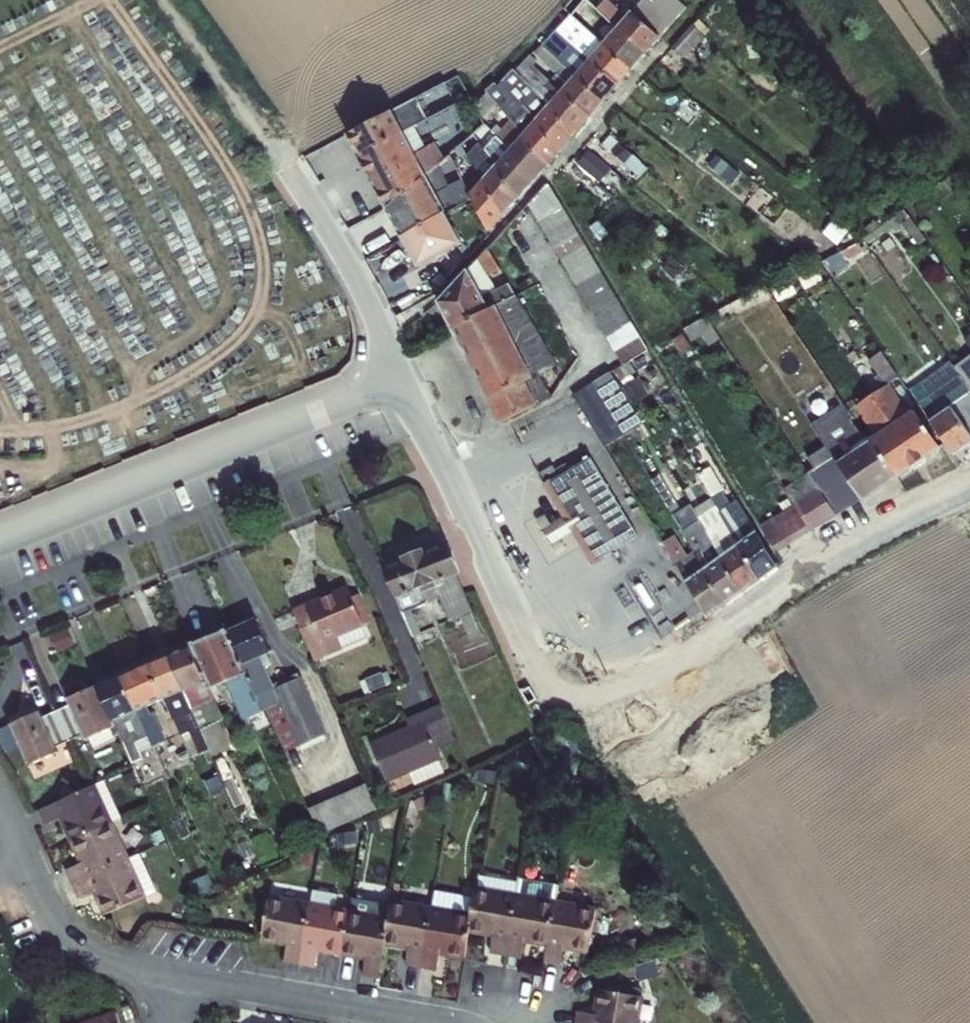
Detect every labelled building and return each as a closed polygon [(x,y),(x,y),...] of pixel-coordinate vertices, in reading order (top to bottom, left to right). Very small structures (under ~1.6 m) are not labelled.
[(603,43),(616,27),(589,0),(584,0),(571,14),(590,32),(603,43)] [(625,18),(605,0),(589,0),(616,27),(625,18)] [(660,36),(672,22),(653,4),(656,0),(642,0),(631,11),(660,36)] [(912,11),(918,24),(934,17),(928,3),(912,11)] [(645,52),(660,36),(631,11),(625,18),(616,27),(645,52)] [(671,47),(685,60),(705,37),(692,24),(671,47)] [(631,68),(645,52),(616,27),(603,43),(631,68)] [(542,44),(575,74),(589,58),(572,44),(565,51),(550,37),(542,44)] [(618,83),(631,68),(603,43),(590,58),(618,83)] [(575,74),(542,44),(534,53),(556,74),(551,81),(561,90),(575,74)] [(549,104),(561,90),(551,81),(534,65),(537,61),(530,55),(526,59),(526,58),(514,70),(549,104)] [(604,99),(618,83),(590,58),(589,58),(575,74),(604,99)] [(514,94),(536,118),(549,104),(514,70),(513,69),(501,81),(514,94)] [(589,116),(604,99),(575,74),(561,90),(589,116)] [(523,133),(536,119),(536,118),(514,94),(508,99),(494,82),(485,90),(487,92),(497,103),(510,119),(523,133)] [(392,110),(403,131),(444,110),(438,98),(450,92),(445,83),(392,110)] [(572,136),(589,116),(561,90),(549,104),(561,119),(572,136)] [(481,117),(497,103),(487,92),(474,104),(481,117)] [(691,124),(703,108),(685,96),(674,112),(691,124)] [(563,146),(572,136),(561,119),(549,104),(536,118),(536,119),(563,146)] [(358,154),(403,131),(392,110),(348,133),(358,154)] [(510,149),(523,134),(523,133),(510,119),(495,135),(510,149)] [(550,161),(563,146),(536,119),(523,133),(523,134),(550,161)] [(479,143),(491,131),(484,124),(473,135),(479,143)] [(415,154),(403,131),(358,154),(373,183),(415,154)] [(510,149),(538,174),(550,161),(523,134),(510,149)] [(496,164),(510,149),(495,135),(483,147),(487,153),(484,155),(470,137),(464,142),(460,146),(484,178),(496,164)] [(604,144),(640,175),(646,167),(611,136),(604,144)] [(415,154),(426,176),(446,158),(435,140),(415,154)] [(700,159),(720,176),(730,165),(709,148),(700,159)] [(496,164),(524,190),(538,174),(510,149),(496,164)] [(577,163),(600,181),(610,169),(588,150),(577,163)] [(387,208),(426,176),(415,154),(373,183),(387,208)] [(445,212),(471,197),(470,194),(450,155),(446,158),(426,176),(445,212)] [(482,179),(510,206),(524,190),(496,164),(484,178),(482,179)] [(426,176),(387,208),(402,237),(446,213),(445,212),(426,176)] [(488,231),(510,206),(482,179),(470,194),(471,197),(488,231)] [(528,204),(623,364),(629,360),(647,349),(558,199),(547,184),(528,204)] [(854,229),(866,246),(901,222),(910,218),(904,208),(889,218),(881,206),(860,220),(862,224),(854,229)] [(446,213),(402,237),(419,268),(463,244),(446,213)] [(924,239),(910,218),(901,222),(916,244),(924,239)] [(590,227),(598,240),(607,233),(598,221),(590,227)] [(467,270),(488,309),(496,305),(496,306),(516,295),(508,283),(497,289),(489,274),(499,268),(487,248),(467,270)] [(635,257),(645,269),(652,263),(642,251),(635,257)] [(658,269),(679,286),(690,271),(670,255),(658,269)] [(775,306),(831,280),(818,261),(766,285),(770,295),(775,306)] [(438,300),(453,329),(488,309),(467,270),(438,300)] [(732,285),(739,294),(751,283),(744,275),(732,285)] [(770,295),(766,285),(727,303),(730,307),(732,312),(770,295)] [(851,304),(861,310),(869,301),(859,294),(851,304)] [(516,295),(496,306),(532,377),(540,374),(558,365),(517,295),(516,295)] [(794,302),(801,313),(810,307),(803,297),(794,302)] [(730,307),(727,303),(705,315),(706,316),(712,325),(719,321),(716,315),(730,307)] [(525,381),(532,377),(496,306),(496,305),(488,309),(453,329),(501,422),(537,403),(525,381)] [(720,338),(712,325),(706,316),(684,329),(692,341),(702,335),(708,345),(720,338)] [(681,354),(691,346),(682,333),(672,340),(681,354)] [(868,360),(886,386),(890,383),(892,382),(899,377),(881,351),(868,360)] [(633,362),(639,373),(653,365),(646,354),(633,362)] [(955,366),(969,388),(969,355),(955,366)] [(636,372),(629,360),(623,364),(612,372),(618,383),(621,381),(636,372)] [(969,395),(969,388),(955,366),(949,360),(930,374),(940,388),(950,408),(952,407),(969,395)] [(618,383),(612,372),(594,383),(601,395),(619,384),(618,383)] [(636,372),(621,381),(627,390),(642,382),(636,372)] [(540,374),(532,377),(525,381),(537,403),(537,404),(552,398),(540,374)] [(931,421),(950,408),(940,388),(930,374),(906,391),(931,421)] [(900,394),(908,389),(899,377),(892,382),(900,394)] [(575,400),(583,414),(602,445),(641,423),(630,412),(615,421),(601,395),(594,383),(572,394),(575,400)] [(863,420),(874,437),(895,423),(909,413),(890,383),(886,386),(858,405),(854,407),(863,420)] [(619,384),(601,395),(615,421),(630,412),(623,399),(626,397),(619,384)] [(864,438),(867,435),(860,422),(863,420),(854,407),(858,405),(848,389),(838,395),(853,418),(851,419),(864,438)] [(827,446),(837,462),(870,440),(867,435),(864,438),(851,419),(853,418),(838,395),(838,394),(805,415),(827,446)] [(931,421),(952,453),(969,442),(969,434),(952,407),(950,408),(931,421)] [(915,409),(909,413),(895,423),(919,462),(940,447),(915,409)] [(874,437),(863,420),(860,422),(867,435),(870,440),(874,437)] [(870,440),(896,478),(919,462),(895,423),(874,437),(870,440)] [(870,440),(837,462),(863,499),(863,500),(896,478),(870,440)] [(819,489),(837,514),(863,499),(837,462),(827,446),(808,457),(815,468),(809,473),(819,489)] [(553,465),(540,473),(545,481),(542,483),(563,517),(551,524),(544,514),(536,519),(541,529),(540,530),(549,546),(551,544),(557,554),(566,549),(560,539),(572,532),(592,565),(598,561),(597,559),(637,535),(590,457),(559,476),(553,465)] [(687,458),(673,466),(683,482),(697,474),(687,458)] [(709,468),(698,474),(711,498),(722,492),(709,468)] [(793,505),(794,504),(819,489),(809,473),(790,482),(793,505)] [(676,520),(682,516),(657,474),(651,478),(676,520)] [(697,474),(683,482),(698,507),(712,499),(711,498),(698,474),(697,474)] [(769,490),(783,511),(793,505),(790,482),(782,487),(780,484),(769,490)] [(837,514),(819,489),(794,504),(810,530),(837,514)] [(719,513),(739,545),(757,532),(750,520),(737,500),(729,505),(724,497),(715,503),(719,511),(719,513)] [(760,525),(776,552),(810,530),(794,504),(793,505),(783,511),(760,525)] [(694,552),(705,569),(721,558),(723,557),(703,524),(699,520),(694,509),(682,516),(676,520),(675,520),(683,531),(694,552)] [(723,557),(739,545),(719,513),(703,524),(723,557)] [(757,532),(739,545),(760,577),(777,566),(757,532)] [(687,582),(705,569),(694,552),(688,556),(674,535),(663,542),(687,582)] [(721,558),(741,591),(760,577),(739,545),(723,557),(721,558)] [(384,571),(402,616),(440,601),(449,624),(471,614),(444,547),(384,571)] [(705,569),(726,602),(741,591),(721,558),(705,569)] [(687,582),(706,616),(726,602),(705,569),(687,582)] [(348,592),(293,614),(312,663),(341,652),(336,640),(363,629),(348,592)] [(247,674),(262,710),(267,707),(282,743),(287,740),(295,757),(304,753),(309,766),(333,756),(299,677),(275,687),(260,656),(269,652),(255,620),(228,632),(247,674)] [(191,647),(213,696),(220,694),(218,687),(247,674),(228,632),(191,647)] [(217,706),(213,696),(191,647),(167,657),(183,693),(192,689),(203,712),(217,706)] [(183,693),(167,657),(148,665),(164,701),(174,697),(200,755),(209,752),(183,693)] [(146,709),(164,701),(148,665),(120,677),(152,749),(164,744),(153,717),(150,718),(146,709)] [(115,727),(131,764),(155,754),(152,749),(120,677),(97,687),(115,727)] [(54,711),(68,741),(83,735),(86,740),(115,727),(97,687),(96,685),(65,699),(68,705),(54,711)] [(454,741),(440,709),(406,723),(409,731),(370,746),(385,783),(407,774),(412,786),(443,774),(438,761),(439,761),(435,749),(454,741)] [(58,746),(68,741),(54,711),(41,717),(38,711),(10,723),(28,765),(60,751),(58,746)] [(176,728),(174,722),(167,725),(169,731),(176,728)] [(179,765),(191,760),(180,736),(169,741),(179,765)] [(89,788),(39,810),(46,825),(62,818),(72,840),(111,822),(123,817),(106,780),(94,785),(89,788)] [(333,834),(347,827),(361,820),(364,819),(374,814),(364,788),(350,795),(336,801),(322,808),(309,815),(320,840),(333,834)] [(127,859),(111,822),(72,840),(82,863),(66,870),(73,884),(127,859)] [(127,859),(73,884),(79,899),(95,892),(106,915),(145,897),(157,892),(140,853),(127,859)] [(515,894),(505,954),(519,956),(522,940),(547,944),(555,901),(558,883),(518,877),(515,894)] [(488,951),(505,954),(515,894),(476,887),(474,896),(471,913),(468,930),(490,935),(488,951)] [(431,907),(421,966),(435,968),(438,952),(463,957),(468,930),(471,913),(457,912),(459,894),(434,889),(431,907)] [(474,896),(459,894),(457,912),(471,913),(474,896)] [(299,962),(309,903),(268,896),(260,939),(286,943),(283,959),(299,962)] [(384,943),(390,903),(350,897),(348,909),(341,952),(363,956),(361,973),(378,976),(384,943)] [(404,963),(421,966),(431,907),(391,900),(390,903),(384,943),(407,947),(404,963)] [(555,901),(547,944),(544,961),(560,964),(563,946),(587,951),(595,907),(555,901)] [(348,909),(309,903),(299,962),(314,965),(317,948),(341,952),(348,909)] [(575,1022),(636,1022),(640,997),(603,991),(599,1016),(577,1013),(575,1022)] [(117,1013),(87,1022),(120,1022),(117,1013)]
